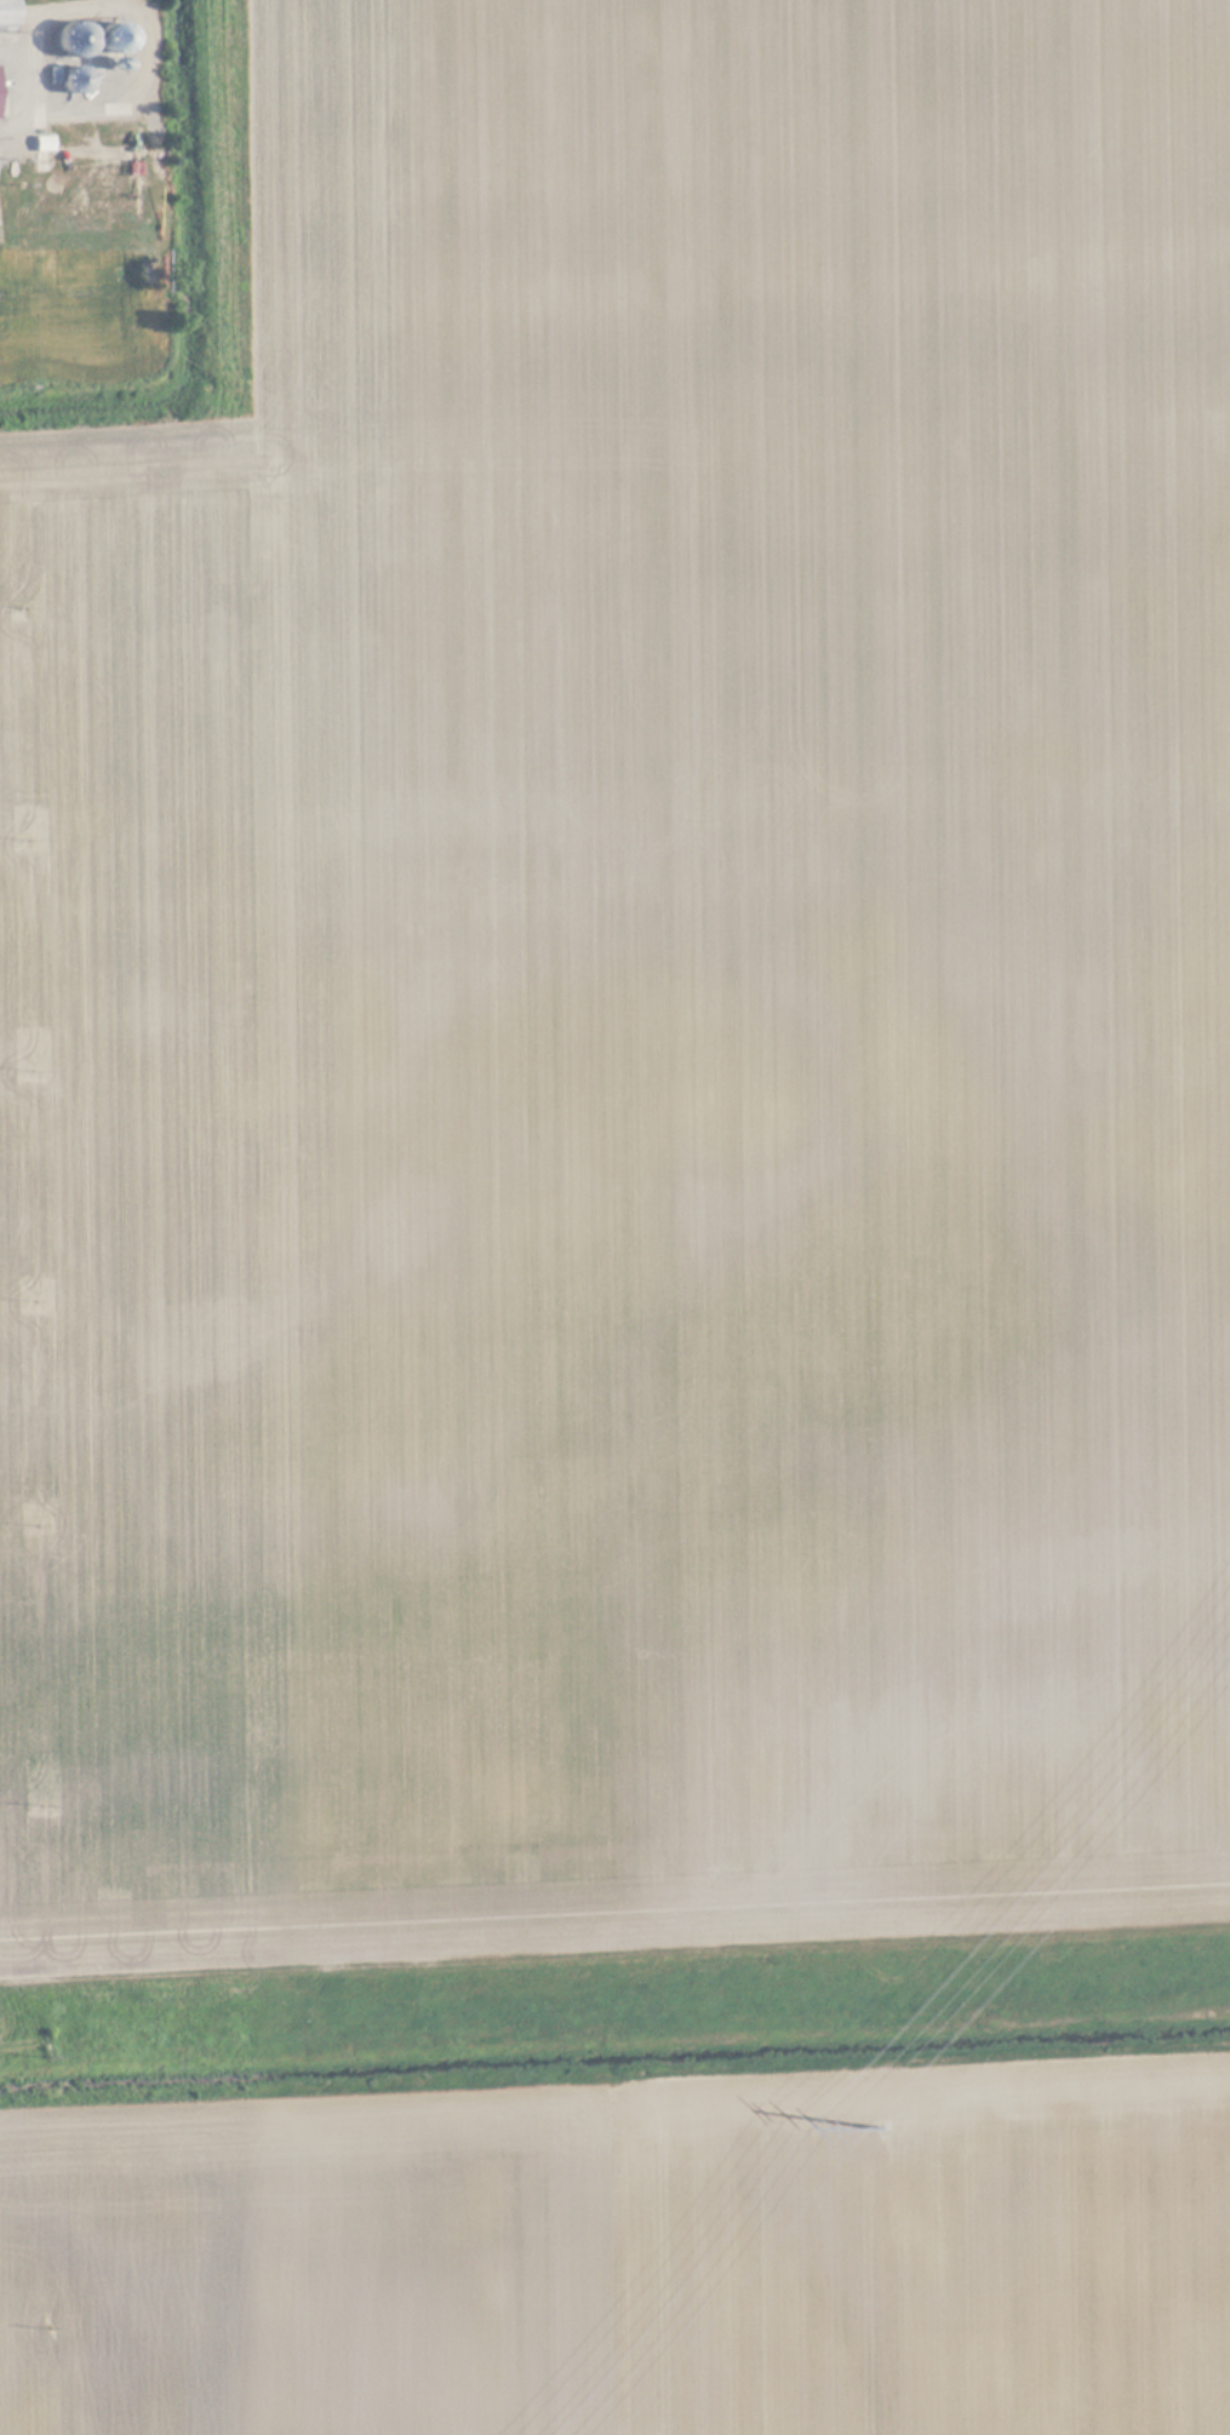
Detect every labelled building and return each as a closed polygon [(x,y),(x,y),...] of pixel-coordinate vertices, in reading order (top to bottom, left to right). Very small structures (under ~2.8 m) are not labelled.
[(17,26),(16,0),(0,0),(0,26),(17,26)] [(76,60),(89,49),(86,44),(93,38),(77,20),(57,37),(76,60)] [(62,72),(71,97),(93,89),(84,64),(62,72)] [(45,135),(34,135),(34,189),(45,189),(45,135)]
